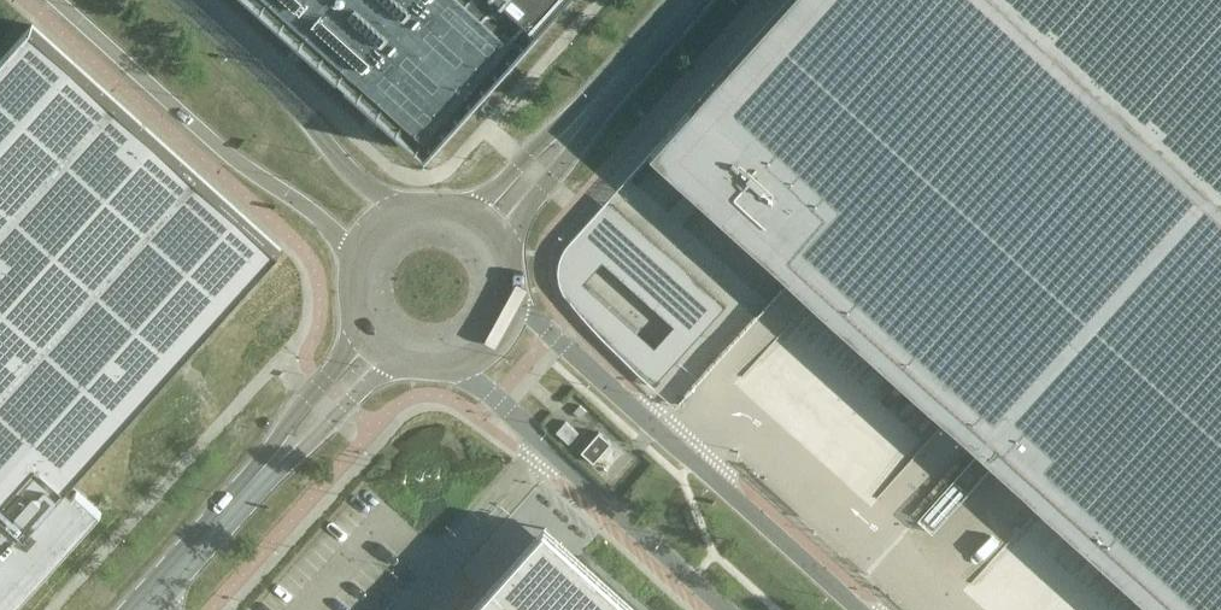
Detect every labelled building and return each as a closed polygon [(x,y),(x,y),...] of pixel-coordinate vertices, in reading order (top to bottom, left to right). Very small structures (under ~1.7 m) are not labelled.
[(426,150),(561,0),(260,0),(426,150)] [(1003,0),(788,0),(651,152),(1160,609),(1220,609),(1220,196),(1003,0)] [(1220,196),(1220,0),(1003,0),(1220,196)] [(103,509),(72,480),(281,248),(32,24),(0,60),(0,609),(12,609),(103,509)] [(578,432),(566,420),(556,431),(569,442),(578,432)] [(599,431),(581,451),(594,462),(612,442),(599,431)] [(545,525),(468,609),(640,609),(545,525)]
